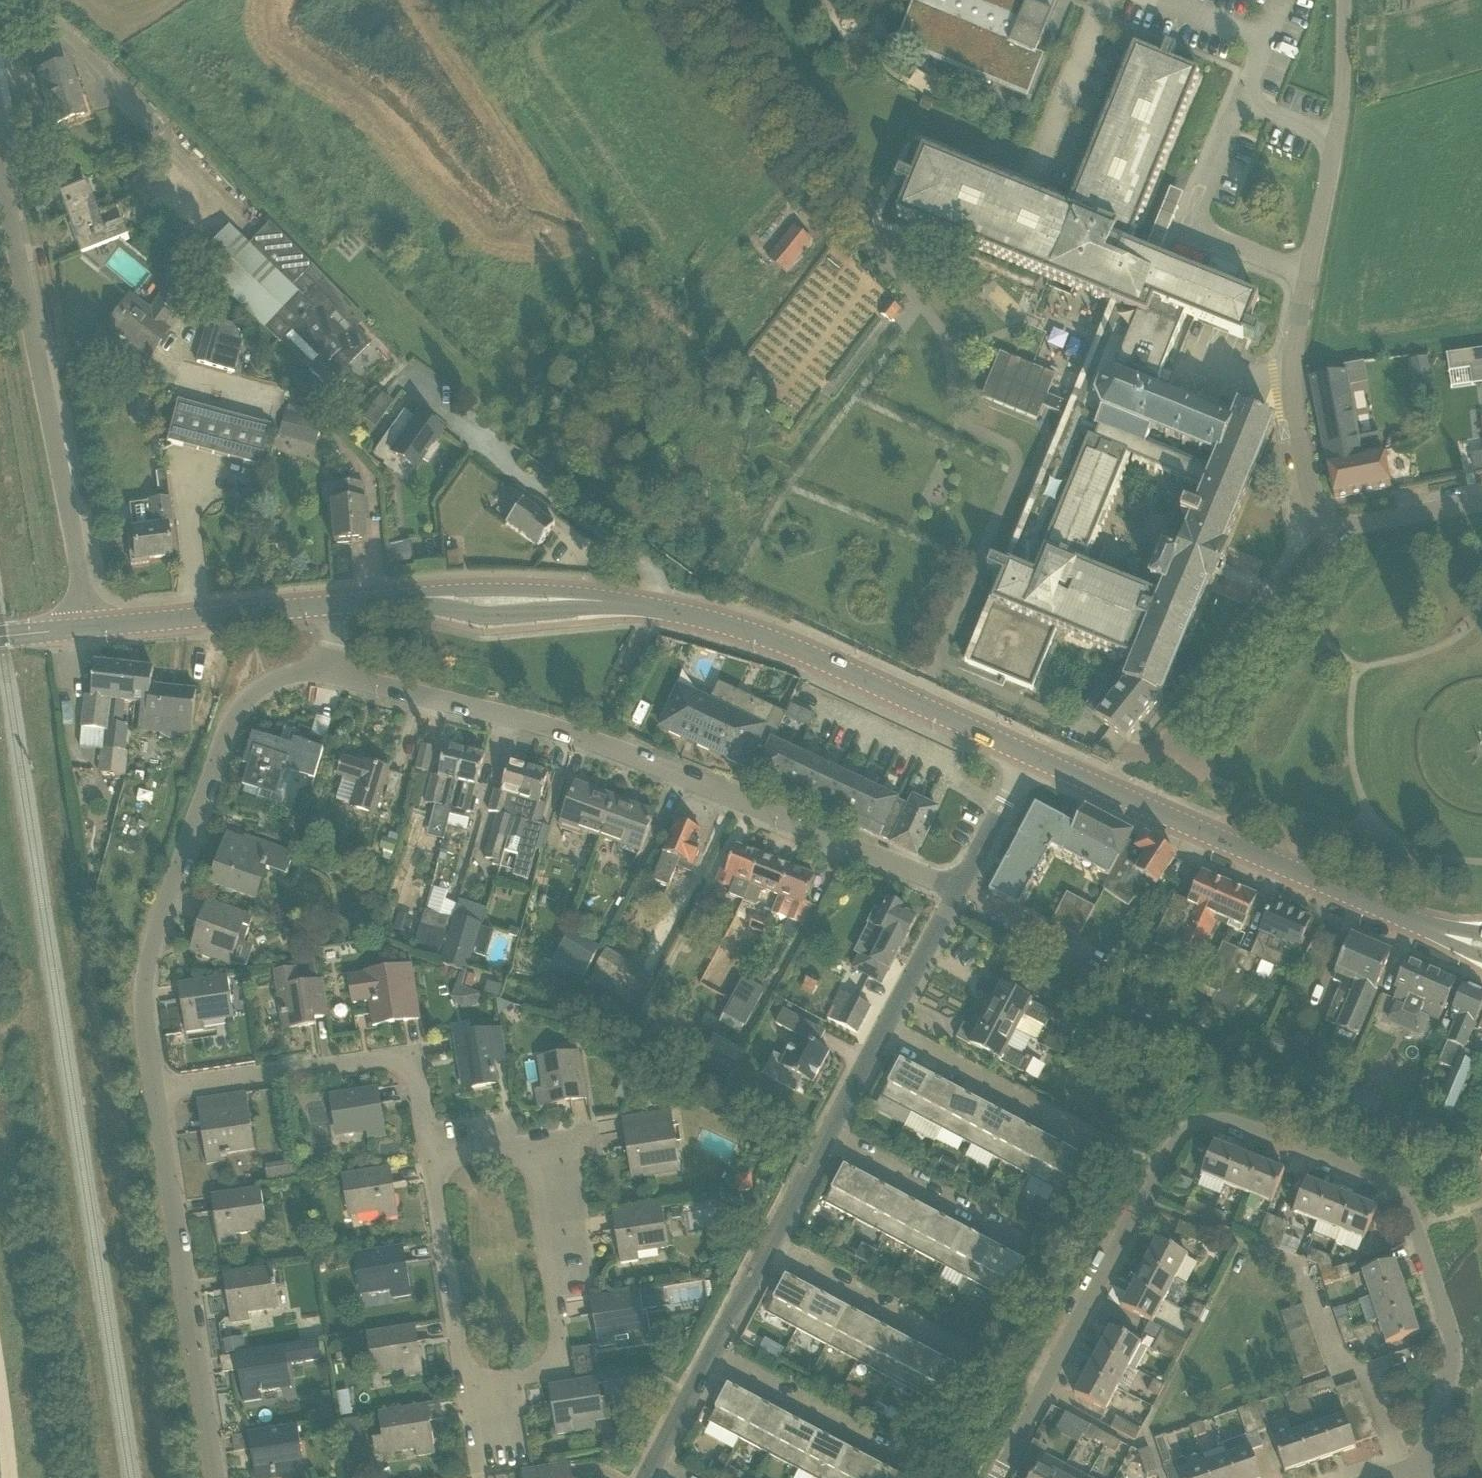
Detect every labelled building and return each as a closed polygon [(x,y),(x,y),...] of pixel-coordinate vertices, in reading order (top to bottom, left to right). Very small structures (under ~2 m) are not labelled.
[(1039,0),(901,0),(914,5),(899,41),(1029,94),(1044,57),(1037,54),(1053,13),(1036,6),(1039,0)] [(1133,661),(1160,596),(1084,564),(1128,456),(1206,489),(1212,473),(1147,446),(1146,448),(1096,428),(1103,410),(1097,396),(1103,380),(1118,375),(1150,389),(1154,379),(1159,381),(1186,315),(1243,339),(1244,336),(1257,341),(1261,331),(1247,326),(1258,301),(1259,301),(1259,299),(1245,293),(1198,274),(1199,270),(1198,270),(1197,274),(1190,271),(1192,267),(1191,267),(1189,270),(1183,268),(1185,264),(1183,264),(1182,267),(1176,265),(1177,261),(1176,261),(1175,264),(1168,262),(1170,258),(1169,258),(1167,261),(1158,257),(1162,245),(1151,241),(1147,249),(1145,252),(1139,249),(1140,246),(1139,246),(1138,249),(1131,246),(1133,243),(1132,243),(1130,246),(1129,245),(1199,73),(1198,73),(1199,72),(1172,61),(1177,49),(1167,45),(1162,57),(1135,46),(1068,210),(924,151),(913,179),(901,173),(897,183),(909,188),(898,215),(1115,304),(1112,311),(1109,309),(1108,310),(1112,312),(1109,318),(1106,317),(1105,318),(1109,319),(1106,326),(1103,324),(1102,325),(1106,327),(1103,333),(1100,332),(1099,332),(1103,334),(1100,340),(1097,339),(1096,340),(1100,341),(1097,348),(1094,346),(1093,348),(1097,349),(1094,355),(1091,354),(1090,355),(1094,356),(1092,362),(1088,361),(1087,362),(1091,363),(1088,370),(1085,369),(1084,369),(1088,371),(1085,378),(1082,376),(1081,377),(1085,379),(1082,385),(1079,383),(1078,384),(1082,386),(1079,392),(1076,391),(1075,392),(1079,393),(1076,400),(1073,398),(1072,399),(1076,401),(1074,406),(1047,395),(1055,375),(999,352),(982,397),(1037,419),(1042,406),(1070,417),(1010,566),(991,558),(987,569),(1004,576),(965,661),(1033,690),(1057,630),(1133,661)] [(48,106),(54,125),(83,116),(68,64),(38,73),(45,97),(48,96),(51,105),(48,106)] [(930,110),(934,101),(925,97),(921,106),(930,110)] [(121,220),(103,227),(86,183),(59,194),(58,191),(57,191),(81,254),(127,235),(121,220)] [(1171,224),(1184,193),(1172,188),(1159,220),(1171,224)] [(303,298),(291,286),(304,275),(313,267),(268,222),(247,246),(228,226),(196,261),(280,340),(291,328),(312,307),(303,298)] [(812,241),(799,230),(794,226),(769,257),(774,261),(787,272),(812,241)] [(182,285),(191,292),(200,281),(191,273),(182,285)] [(354,358),(370,344),(304,275),(291,286),(303,298),(312,307),(291,328),(320,359),(310,369),(334,393),(352,376),(341,364),(346,359),(347,359),(349,360),(350,360),(352,360),(353,359),(354,358)] [(161,325),(171,312),(173,313),(182,299),(166,288),(164,286),(149,307),(131,294),(108,326),(150,356),(168,330),(161,325)] [(890,319),(899,308),(890,300),(881,312),(890,319)] [(1087,306),(1083,318),(1095,322),(1100,310),(1087,306)] [(234,373),(243,340),(232,326),(209,319),(197,362),(234,373)] [(1078,358),(1088,347),(1075,336),(1066,348),(1078,358)] [(1450,371),(1481,366),(1481,349),(1447,354),(1450,371)] [(1411,371),(1430,368),(1428,357),(1409,360),(1411,371)] [(1349,364),(1355,384),(1369,380),(1364,360),(1349,364)] [(1368,436),(1358,437),(1346,372),(1312,378),(1328,462),(1379,452),(1376,440),(1368,436)] [(1146,448),(1147,446),(1153,432),(1218,458),(1233,423),(1218,417),(1220,412),(1203,405),(1204,403),(1201,402),(1200,404),(1186,398),(1187,396),(1184,395),(1183,397),(1169,391),(1170,389),(1168,388),(1165,395),(1150,389),(1118,375),(1103,380),(1097,396),(1103,410),(1096,428),(1146,448)] [(377,428),(392,401),(378,392),(362,420),(377,428)] [(260,467),(271,426),(178,401),(167,442),(260,467)] [(357,412),(347,402),(339,409),(349,419),(357,412)] [(1212,473),(1206,489),(1196,512),(1186,508),(1182,517),(1193,521),(1181,548),(1175,546),(1172,553),(1164,550),(1152,581),(1164,586),(1160,596),(1133,661),(1135,662),(1127,679),(1162,697),(1209,585),(1212,586),(1217,574),(1222,576),(1227,564),(1222,562),(1227,550),(1223,548),(1275,423),(1260,417),(1250,413),(1253,407),(1241,402),(1233,423),(1218,458),(1212,473)] [(287,410),(285,410),(281,423),(318,433),(322,420),(302,415),(287,410)] [(657,414),(647,416),(644,425),(650,431),(659,430),(662,422),(657,414)] [(374,453),(386,462),(392,454),(414,471),(423,459),(428,462),(439,447),(434,444),(442,433),(418,416),(402,438),(391,430),(374,453)] [(1384,451),(1379,452),(1328,462),(1335,500),(1392,488),(1384,451)] [(364,482),(334,484),(335,503),(331,503),(333,542),(337,541),(337,544),(349,543),(349,541),(363,540),(361,518),(367,518),(366,501),(365,501),(364,482)] [(148,559),(170,556),(166,527),(173,527),(169,498),(145,501),(129,504),(133,530),(131,530),(133,547),(129,548),(131,565),(149,563),(148,559)] [(539,548),(556,523),(522,499),(505,524),(539,548)] [(414,566),(411,541),(389,544),(392,569),(414,566)] [(448,566),(463,564),(462,551),(447,553),(448,566)] [(125,701),(136,703),(140,667),(97,663),(93,697),(86,696),(83,728),(106,730),(104,750),(103,750),(100,772),(125,775),(128,751),(126,751),(129,725),(122,724),(125,701)] [(140,667),(136,703),(143,703),(140,728),(191,735),(197,691),(153,686),(154,669),(140,667)] [(1086,709),(1127,741),(1162,697),(1127,679),(1126,680),(1114,697),(1101,688),(1101,689),(1086,709)] [(755,779),(773,742),(786,715),(772,708),(764,727),(729,710),(737,693),(720,685),(712,702),(680,687),(662,726),(669,730),(668,731),(682,738),(683,736),(697,743),(697,745),(711,751),(711,750),(726,756),(725,758),(739,764),(740,763),(747,766),(748,765),(759,771),(755,779)] [(797,722),(802,709),(792,704),(786,717),(797,722)] [(781,730),(805,737),(808,726),(784,719),(781,730)] [(254,755),(245,783),(279,794),(287,770),(315,778),(325,749),(324,748),(327,739),(300,730),(301,726),(300,726),(298,730),(285,726),(280,741),(253,733),(247,753),(254,755)] [(773,742),(755,779),(781,791),(799,754),(773,742)] [(423,744),(417,768),(429,771),(435,747),(423,744)] [(466,751),(447,746),(439,775),(433,773),(425,802),(451,809),(466,751)] [(1096,747),(1092,756),(1108,764),(1112,754),(1096,747)] [(486,755),(466,751),(451,809),(477,815),(484,788),(478,786),(486,755)] [(781,791),(803,802),(820,764),(799,754),(781,791)] [(375,815),(383,790),(395,794),(402,773),(366,762),(365,764),(343,757),(340,767),(341,768),(339,775),(360,782),(352,807),(375,815)] [(522,799),(530,768),(511,762),(503,791),(496,789),(490,812),(498,814),(492,836),(486,858),(501,862),(504,852),(506,853),(522,799)] [(820,764),(803,802),(824,811),(842,774),(820,764)] [(541,803),(549,773),(530,768),(522,799),(506,853),(519,856),(513,876),(529,881),(538,852),(543,853),(550,829),(541,826),(548,805),(541,803)] [(824,811),(843,820),(861,783),(842,774),(824,811)] [(861,783),(843,820),(862,829),(880,791),(861,783)] [(601,838),(615,802),(592,794),(593,790),(577,784),(562,824),(601,838)] [(862,829),(881,838),(898,800),(880,791),(862,829)] [(881,838),(917,855),(938,809),(914,798),(910,806),(898,800),(881,838)] [(641,853),(656,813),(638,807),(637,810),(615,802),(601,838),(641,853)] [(1020,908),(1021,906),(1052,847),(1105,875),(1129,840),(1133,833),(1087,809),(1087,807),(1086,807),(1075,826),(1066,821),(1036,805),(990,892),(1020,908)] [(691,873),(703,846),(697,844),(702,831),(678,822),(653,881),(669,887),(677,868),(691,873)] [(287,876),(294,853),(260,842),(258,845),(229,835),(223,853),(226,854),(215,884),(212,883),(212,884),(258,900),(269,870),(287,876)] [(1156,885),(1174,859),(1176,855),(1146,835),(1138,846),(1129,840),(1105,875),(1110,877),(1104,888),(1129,906),(1137,895),(1149,901),(1156,885)] [(388,839),(385,850),(394,853),(398,842),(388,839)] [(744,900),(762,855),(737,845),(727,871),(722,869),(716,882),(732,889),(730,894),(744,900)] [(762,855),(744,900),(757,905),(763,889),(779,895),(780,896),(792,866),(762,855)] [(781,921),(789,918),(803,924),(812,903),(806,901),(816,875),(792,866),(780,896),(779,895),(773,912),(773,914),(775,918),(781,921)] [(1211,913),(1225,882),(1202,871),(1189,902),(1175,896),(1158,933),(1160,934),(1156,945),(1172,951),(1176,941),(1188,946),(1205,910),(1211,913)] [(1242,933),(1258,896),(1225,882),(1211,913),(1205,910),(1188,946),(1203,953),(1219,916),(1231,921),(1228,927),(1242,933)] [(1052,922),(1079,937),(1095,907),(1068,892),(1052,922)] [(884,982),(898,953),(904,942),(905,942),(917,918),(903,911),(905,907),(889,899),(882,912),(876,909),(870,920),(868,924),(886,932),(872,960),(861,955),(854,968),(884,982)] [(231,966),(240,941),(245,943),(255,917),(214,902),(210,914),(205,912),(200,926),(205,928),(196,953),(231,966)] [(1239,1001),(1257,958),(1288,971),(1297,950),(1311,919),(1273,903),(1251,955),(1239,950),(1220,993),(1217,992),(1210,1008),(1218,1012),(1233,1018),(1240,1002),(1239,1001)] [(415,944),(444,952),(451,931),(438,927),(442,914),(425,909),(415,944)] [(410,933),(415,917),(399,912),(394,928),(410,933)] [(750,928),(765,933),(770,919),(755,914),(750,928)] [(451,931),(444,952),(444,954),(443,954),(440,963),(469,971),(483,924),(455,916),(451,931)] [(482,927),(474,953),(487,957),(495,930),(482,927)] [(512,927),(509,935),(518,938),(520,930),(512,927)] [(571,930),(545,972),(542,976),(572,995),(575,990),(601,948),(571,930)] [(318,937),(308,936),(306,951),(316,952),(318,937)] [(1369,944),(1352,937),(1337,974),(1334,981),(1342,984),(1326,1021),(1348,1031),(1355,1014),(1356,1014),(1362,1000),(1361,1000),(1363,995),(1357,992),(1361,983),(1358,982),(1363,971),(1358,969),(1369,944)] [(1220,993),(1239,950),(1223,943),(1205,986),(1217,992),(1220,993)] [(1377,987),(1391,954),(1369,944),(1358,969),(1363,971),(1358,982),(1361,983),(1357,992),(1363,995),(1361,1000),(1362,1000),(1356,1014),(1355,1014),(1348,1031),(1358,1035),(1379,988),(1377,987)] [(630,1020),(636,1010),(656,978),(607,948),(582,990),(630,1020)] [(1440,1020),(1456,981),(1407,960),(1395,987),(1398,989),(1393,1000),(1405,1005),(1402,1013),(1418,1019),(1422,1012),(1440,1020)] [(309,963),(311,974),(321,973),(319,961),(309,963)] [(1040,967),(1028,961),(1022,975),(1034,981),(1040,967)] [(369,1001),(373,1025),(395,1022),(395,1020),(404,1019),(405,1021),(421,1018),(412,965),(365,973),(349,976),(354,1003),(369,1001)] [(275,970),(277,987),(284,1029),(316,1024),(315,1018),(328,1016),(323,981),(300,984),(298,967),(275,970)] [(821,980),(810,974),(805,984),(804,985),(816,990),(821,980)] [(1087,975),(1074,1003),(1089,1009),(1101,982),(1087,975)] [(224,1004),(232,1003),(228,977),(183,984),(186,1004),(182,1005),(187,1032),(205,1029),(204,1022),(226,1019),(224,1004)] [(744,978),(724,1015),(745,1026),(765,990),(744,978)] [(995,1000),(987,1015),(1017,1031),(1037,1041),(1052,1013),(988,979),(980,993),(995,1000)] [(503,986),(488,982),(485,993),(500,997),(503,986)] [(1461,1056),(1465,1048),(1481,1008),(1481,992),(1464,984),(1452,1011),(1459,1015),(1448,1040),(1449,1041),(1445,1050),(1440,1063),(1456,1070),(1461,1056)] [(481,994),(469,990),(464,1005),(470,1007),(477,1005),(481,994)] [(857,1033),(871,1006),(842,991),(829,1018),(857,1033)] [(1094,1009),(1106,1014),(1112,1002),(1100,996),(1094,1009)] [(500,1016),(514,1005),(497,998),(500,1016)] [(1218,1012),(1210,1008),(1203,1025),(1211,1028),(1218,1012)] [(792,1032),(799,1018),(785,1010),(777,1025),(792,1032)] [(1008,1047),(1017,1031),(987,1015),(979,1031),(964,1023),(957,1037),(1026,1074),(1035,1059),(1029,1056),(1028,1057),(1008,1047)] [(473,1088),(497,1084),(494,1062),(506,1060),(501,1029),(456,1036),(463,1077),(471,1076),(473,1088)] [(1046,1045),(1062,1053),(1069,1038),(1053,1030),(1046,1045)] [(1307,1046),(1311,1036),(1298,1031),(1294,1040),(1307,1046)] [(802,1077),(813,1083),(830,1052),(798,1035),(781,1066),(782,1066),(775,1079),(795,1090),(802,1077)] [(1273,1036),(1272,1038),(1268,1048),(1267,1049),(1282,1055),(1288,1043),(1273,1036)] [(1183,1047),(1175,1062),(1185,1067),(1193,1053),(1183,1047)] [(735,1062),(709,1048),(694,1076),(720,1090),(735,1062)] [(1128,1056),(1120,1048),(1114,1054),(1123,1062),(1128,1056)] [(566,1100),(587,1097),(579,1050),(537,1057),(542,1089),(535,1090),(538,1108),(567,1103),(566,1100)] [(1473,1061),(1461,1056),(1456,1070),(1439,1108),(1452,1113),(1463,1086),(1473,1061)] [(881,1097),(912,1113),(932,1076),(901,1060),(881,1097)] [(1262,1069),(1254,1065),(1250,1074),(1257,1078),(1262,1069)] [(621,1087),(630,1091),(636,1079),(627,1075),(621,1087)] [(962,1092),(932,1076),(912,1113),(942,1129),(962,1092)] [(648,1084),(638,1079),(635,1086),(645,1091),(648,1084)] [(376,1088),(330,1096),(336,1136),(368,1132),(369,1139),(387,1136),(383,1108),(379,1109),(376,1088)] [(664,1104),(669,1092),(659,1088),(654,1099),(664,1104)] [(1381,1105),(1356,1095),(1345,1090),(1340,1103),(1351,1107),(1377,1117),(1381,1107),(1381,1105)] [(942,1129),(972,1145),(992,1108),(962,1092),(942,1129)] [(256,1150),(249,1108),(247,1093),(201,1100),(207,1136),(203,1136),(207,1164),(226,1161),(225,1154),(256,1150)] [(1022,1124),(992,1108),(972,1145),(1002,1161),(1022,1124)] [(680,1164),(673,1122),(671,1110),(640,1115),(642,1128),(628,1130),(631,1151),(628,1151),(632,1179),(651,1176),(650,1168),(680,1164)] [(1458,1129),(1472,1133),(1477,1119),(1462,1114),(1458,1129)] [(1002,1161),(1032,1177),(1052,1140),(1022,1124),(1002,1161)] [(1082,1156),(1052,1140),(1032,1177),(1063,1193),(1082,1156)] [(1201,1175),(1225,1185),(1238,1152),(1216,1143),(1216,1142),(1215,1142),(1201,1175)] [(1248,1194),(1261,1161),(1238,1152),(1225,1185),(1248,1194)] [(766,1154),(760,1166),(770,1172),(777,1159),(766,1154)] [(1271,1204),(1285,1170),(1284,1170),(1261,1161),(1248,1194),(1271,1204)] [(949,1171),(955,1175),(960,1166),(954,1162),(949,1171)] [(296,1177),(296,1164),(267,1165),(268,1178),(296,1177)] [(825,1203),(856,1219),(876,1182),(845,1166),(825,1203)] [(381,1219),(399,1216),(395,1188),(392,1189),(388,1169),(342,1175),(349,1216),(379,1212),(381,1219)] [(752,1174),(736,1175),(738,1192),(753,1191),(752,1174)] [(1318,1222),(1331,1190),(1308,1180),(1307,1179),(1294,1212),(1318,1222)] [(905,1198),(876,1182),(856,1219),(886,1235),(905,1198)] [(215,1216),(220,1244),(239,1241),(237,1234),(268,1229),(262,1188),(216,1195),(219,1216),(215,1216)] [(1340,1231),(1353,1199),(1331,1190),(1318,1222),(1340,1231)] [(746,1194),(735,1200),(742,1212),(752,1206),(746,1194)] [(936,1214),(905,1198),(886,1235),(916,1251),(936,1214)] [(1364,1241),(1377,1207),(1376,1207),(1376,1208),(1353,1199),(1340,1231),(1364,1241)] [(639,1253),(669,1249),(663,1207),(617,1214),(620,1234),(617,1235),(621,1262),(640,1260),(639,1253)] [(682,1218),(680,1208),(672,1209),(673,1219),(682,1218)] [(1226,1214),(1215,1210),(1211,1221),(1221,1226),(1226,1214)] [(1257,1240),(1268,1244),(1279,1218),(1268,1213),(1257,1240)] [(965,1230),(936,1214),(916,1251),(946,1267),(965,1230)] [(1290,1222),(1279,1218),(1268,1244),(1279,1249),(1290,1222)] [(1176,1233),(1201,1243),(1206,1232),(1180,1222),(1176,1233)] [(996,1246),(965,1230),(946,1267),(976,1283),(996,1246)] [(1146,1262),(1178,1278),(1189,1257),(1157,1239),(1156,1241),(1157,1241),(1146,1262)] [(1026,1262),(996,1246),(976,1283),(1006,1299),(1026,1262)] [(401,1247),(381,1251),(354,1255),(362,1296),(392,1291),(393,1298),(412,1295),(407,1267),(404,1268),(401,1247)] [(1318,1264),(1329,1256),(1312,1249),(1307,1260),(1318,1264)] [(1334,1269),(1329,1256),(1318,1264),(1321,1273),(1334,1269)] [(1370,1297),(1404,1286),(1396,1262),(1397,1262),(1396,1261),(1362,1273),(1370,1297)] [(1146,1262),(1135,1284),(1166,1299),(1178,1278),(1146,1262)] [(706,1265),(702,1269),(701,1275),(705,1279),(711,1279),(714,1275),(715,1270),(712,1266),(706,1265)] [(1325,1285),(1336,1281),(1351,1276),(1348,1265),(1334,1269),(1321,1273),(1325,1285)] [(227,1295),(232,1323),(251,1320),(250,1313),(280,1308),(274,1268),(228,1274),(231,1295),(227,1295)] [(767,1313),(797,1329),(817,1292),(787,1276),(767,1313)] [(1153,1323),(1166,1299),(1135,1284),(1131,1290),(1123,1306),(1122,1305),(1122,1306),(1153,1323)] [(1378,1320),(1411,1309),(1404,1286),(1370,1297),(1378,1320)] [(647,1333),(643,1309),(667,1305),(664,1287),(640,1291),(595,1298),(598,1319),(594,1319),(598,1346),(617,1344),(616,1337),(647,1333)] [(847,1308),(817,1292),(797,1329),(827,1345),(847,1308)] [(941,1296),(935,1292),(931,1299),(937,1303),(941,1296)] [(1206,1308),(1196,1303),(1190,1313),(1200,1319),(1206,1308)] [(1285,1323),(1307,1316),(1304,1305),(1281,1312),(1285,1323)] [(877,1324),(847,1308),(827,1345),(857,1361),(877,1324)] [(1378,1320),(1386,1344),(1420,1333),(1420,1331),(1419,1332),(1411,1309),(1378,1320)] [(1190,1315),(1184,1326),(1193,1331),(1200,1320),(1190,1315)] [(1311,1327),(1308,1318),(1307,1316),(1285,1323),(1288,1334),(1311,1327)] [(1337,1321),(1341,1332),(1352,1328),(1349,1317),(1337,1321)] [(907,1340),(877,1324),(857,1361),(887,1377),(907,1340)] [(405,1377),(424,1374),(420,1347),(416,1347),(413,1327),(368,1334),(374,1375),(404,1370),(405,1377)] [(1142,1344),(1110,1327),(1110,1329),(1111,1329),(1100,1351),(1130,1367),(1142,1344)] [(1315,1338),(1313,1331),(1311,1327),(1288,1334),(1292,1346),(1315,1338)] [(1345,1343),(1355,1340),(1356,1339),(1352,1328),(1341,1332),(1345,1343)] [(1163,1329),(1158,1339),(1183,1352),(1188,1342),(1163,1329)] [(244,1336),(224,1340),(227,1354),(246,1351),(244,1336)] [(1292,1346),(1294,1352),(1296,1357),(1319,1349),(1315,1338),(1292,1346)] [(1183,1352),(1158,1339),(1153,1349),(1177,1362),(1183,1352)] [(887,1377),(917,1393),(937,1356),(907,1340),(887,1377)] [(320,1341),(300,1344),(303,1363),(323,1360),(320,1341)] [(775,1343),(769,1354),(779,1359),(785,1348),(775,1343)] [(292,1388),(285,1346),(240,1353),(243,1374),(240,1374),(244,1402),(263,1399),(262,1393),(292,1388)] [(572,1349),(577,1382),(594,1379),(589,1346),(572,1349)] [(1296,1357),(1299,1365),(1300,1368),(1322,1360),(1319,1349),(1296,1357)] [(1088,1372),(1118,1389),(1130,1367),(1100,1351),(1088,1372)] [(968,1372),(937,1356),(917,1393),(948,1409),(968,1372)] [(1303,1379),(1326,1371),(1322,1360),(1300,1368),(1303,1379)] [(1118,1389),(1088,1372),(1076,1394),(1076,1393),(1075,1394),(1106,1412),(1118,1389)] [(640,1394),(639,1390),(637,1373),(594,1379),(577,1382),(553,1386),(556,1406),(553,1407),(557,1434),(576,1431),(575,1425),(605,1420),(605,1419),(611,1419),(609,1403),(603,1404),(602,1400),(640,1394)] [(1308,1386),(1312,1397),(1336,1389),(1332,1377),(1308,1386)] [(1148,1391),(1159,1397),(1165,1385),(1154,1379),(1148,1391)] [(1359,1381),(1336,1389),(1340,1400),(1363,1392),(1359,1381)] [(849,1397),(854,1387),(849,1384),(843,1393),(849,1397)] [(740,1438),(759,1401),(729,1385),(709,1422),(740,1438)] [(1299,1402),(1312,1397),(1308,1386),(1295,1390),(1299,1402)] [(323,1416),(335,1413),(331,1390),(319,1392),(323,1416)] [(1367,1403),(1363,1392),(1340,1400),(1344,1411),(1367,1403)] [(789,1417),(759,1401),(740,1438),(770,1454),(789,1417)] [(353,1414),(351,1402),(339,1404),(341,1416),(353,1414)] [(1258,1432),(1270,1429),(1261,1402),(1250,1406),(1258,1432)] [(1344,1411),(1345,1414),(1348,1421),(1370,1414),(1367,1403),(1344,1411)] [(416,1450),(418,1456),(436,1453),(432,1426),(428,1426),(425,1406),(379,1413),(382,1428),(372,1429),(374,1439),(383,1438),(386,1454),(416,1450)] [(1238,1409),(1247,1436),(1258,1432),(1250,1406),(1238,1409)] [(1085,1437),(1091,1426),(1066,1413),(1061,1423),(1085,1437)] [(1350,1427),(1348,1421),(1345,1414),(1321,1423),(1332,1456),(1355,1448),(1356,1449),(1357,1448),(1355,1444),(1351,1432),(1350,1427)] [(1348,1421),(1350,1427),(1351,1432),(1374,1425),(1370,1414),(1348,1421)] [(1141,1430),(1117,1416),(1111,1427),(1136,1440),(1141,1430)] [(819,1433),(789,1417),(770,1454),(799,1470),(819,1433)] [(343,1421),(346,1440),(359,1438),(356,1419),(343,1421)] [(1207,1434),(1203,1422),(1191,1425),(1195,1438),(1207,1434)] [(1309,1464),(1332,1456),(1321,1423),(1298,1430),(1309,1464)] [(1374,1425),(1351,1432),(1355,1444),(1378,1436),(1374,1425)] [(255,1477),(276,1477),(275,1471),(304,1467),(298,1426),(252,1433),(255,1453),(252,1454),(255,1477)] [(1273,1439),(1285,1473),(1286,1473),(1286,1472),(1309,1464),(1298,1430),(1273,1439)] [(1095,1440),(1106,1445),(1110,1437),(1100,1431),(1095,1440)] [(629,1443),(620,1433),(609,1443),(618,1453),(629,1443)] [(814,1477),(834,1477),(849,1449),(819,1433),(799,1470),(814,1477)] [(1164,1464),(1176,1460),(1167,1435),(1156,1439),(1164,1464)] [(1117,1451),(1122,1442),(1110,1437),(1106,1445),(1117,1451)] [(1234,1477),(1262,1477),(1251,1447),(1226,1455),(1234,1477)] [(1148,1477),(1161,1477),(1150,1448),(1139,1452),(1148,1477)] [(879,1465),(849,1449),(834,1477),(872,1477),(879,1465)] [(1209,1477),(1234,1477),(1226,1455),(1203,1463),(1209,1477)] [(1203,1463),(1191,1467),(1188,1460),(1184,1457),(1176,1460),(1179,1471),(1182,1477),(1209,1477),(1203,1463)] [(1179,1471),(1176,1460),(1164,1464),(1169,1477),(1182,1477),(1179,1471)] [(1062,1475),(1039,1463),(1032,1477),(1061,1477),(1062,1475)] [(568,1464),(522,1472),(523,1477),(570,1477),(568,1464)] [(879,1465),(872,1477),(904,1477),(879,1465)] [(735,1469),(731,1476),(734,1477),(742,1477),(745,1474),(735,1469)]
